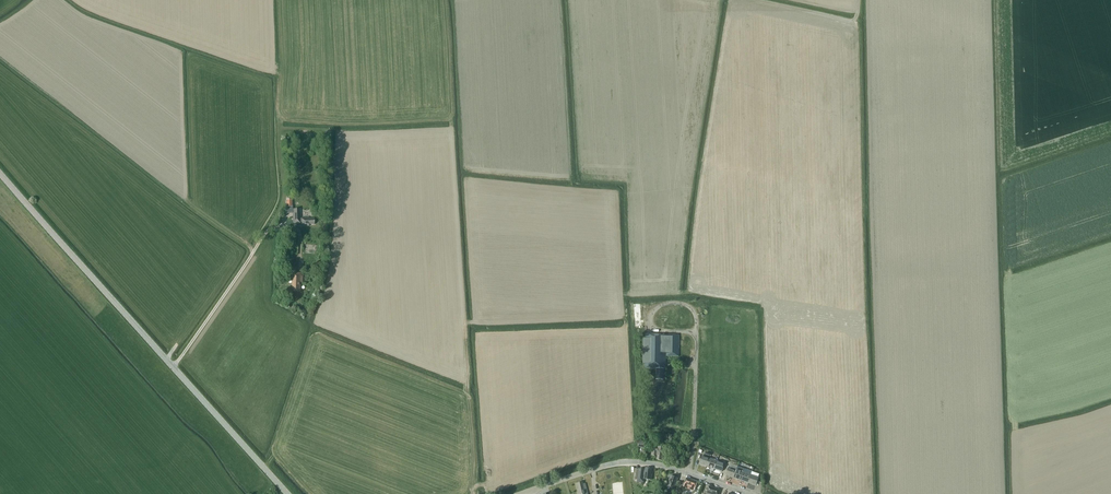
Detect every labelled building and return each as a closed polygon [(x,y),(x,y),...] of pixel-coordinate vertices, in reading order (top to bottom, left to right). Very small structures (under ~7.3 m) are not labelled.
[(293,223),(300,223),(302,223),(302,226),(309,226),(309,224),(314,224),(314,218),(310,218),(310,217),(301,217),(302,219),(301,219),(300,209),(293,210),(293,223)] [(308,244),(307,253),(317,253),(317,245),(308,244)] [(292,291),(300,292),(300,282),(302,282),(302,273),(296,273),(296,267),(290,266),(290,277),(293,278),(292,291)] [(643,341),(643,364),(645,364),(645,368),(656,368),(656,380),(664,380),(664,369),(665,368),(665,366),(664,365),(664,364),(666,364),(666,356),(679,356),(679,334),(646,334),(646,339),(643,339),(643,341)] [(656,456),(655,459),(662,461),(663,454),(665,454),(666,451),(664,451),(664,448),(658,447),(658,446),(656,446),(656,444),(653,443),(651,455),(656,456)] [(699,464),(707,467),(709,458),(702,456),(699,464)] [(707,467),(714,469),(717,461),(709,458),(707,467)] [(721,472),(724,463),(717,461),(714,469),(721,472)] [(726,476),(733,478),(736,470),(729,467),(726,476)] [(639,469),(635,469),(633,480),(637,481),(637,482),(648,484),(648,480),(651,480),(652,474),(651,474),(651,469),(645,468),(645,470),(644,470),(639,469)] [(733,478),(741,481),(744,472),(743,472),(745,469),(741,468),(740,471),(736,470),(733,478)] [(748,483),(751,475),(744,472),(741,481),(748,483)] [(748,483),(756,486),(758,477),(758,475),(752,472),(751,475),(748,483)] [(667,486),(666,490),(672,492),(673,489),(674,489),(678,478),(671,476),(667,486)] [(683,487),(694,491),(697,482),(686,478),(683,487)] [(578,493),(588,493),(585,483),(583,484),(582,482),(577,483),(578,489),(577,490),(578,493)]
